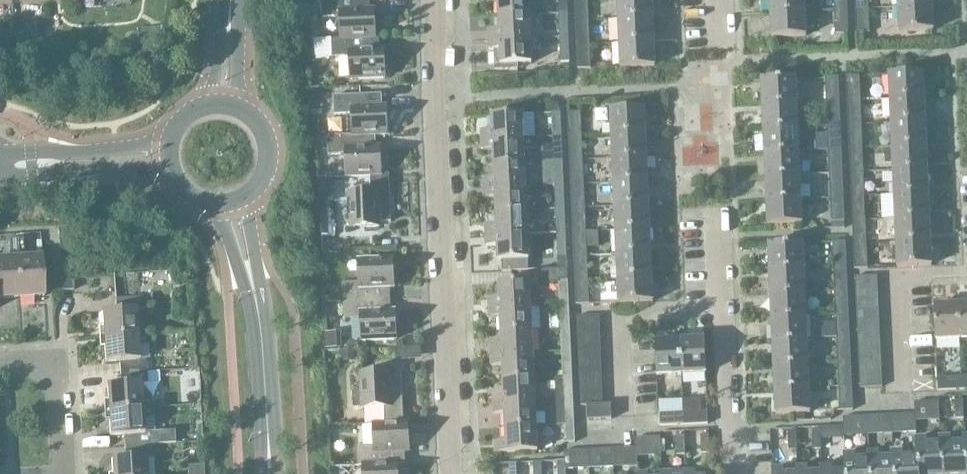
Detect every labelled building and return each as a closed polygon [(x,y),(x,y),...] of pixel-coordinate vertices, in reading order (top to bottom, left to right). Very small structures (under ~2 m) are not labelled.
[(341,39),(376,37),(374,9),(372,9),(371,0),(333,0),(323,1),(324,18),(340,17),(341,39)] [(530,15),(530,0),(487,0),(488,3),(499,2),(499,17),(530,15)] [(559,14),(568,14),(567,0),(558,0),(559,14)] [(589,12),(588,0),(575,0),(576,13),(589,12)] [(619,20),(654,19),(653,0),(618,0),(619,20)] [(772,13),(806,12),(805,0),(771,0),(772,13)] [(834,10),(848,10),(847,0),(834,0),(834,10)] [(899,8),(933,7),(933,0),(898,0),(899,8)] [(933,7),(899,8),(900,33),(934,31),(933,7)] [(869,10),(856,10),(856,26),(870,25),(869,10)] [(806,12),(772,13),(773,38),(807,36),(806,12)] [(568,14),(559,14),(559,31),(569,30),(568,14)] [(531,39),(530,15),(499,17),(500,31),(489,31),(489,41),(531,39)] [(619,20),(620,44),(655,43),(654,19),(619,20)] [(848,19),(835,19),(835,34),(849,33),(848,19)] [(577,37),(590,37),(589,21),(576,22),(577,37)] [(312,28),(299,29),(299,40),(312,39),(312,28)] [(376,37),(341,39),(331,40),(332,59),(350,58),(351,81),(386,79),(385,49),(381,50),(380,37),(376,37)] [(531,39),(489,41),(489,51),(495,51),(496,70),(518,70),(518,64),(532,64),(532,50),(541,49),(541,38),(531,39)] [(655,43),(620,44),(621,68),(655,67),(655,43)] [(569,45),(560,46),(561,62),(570,62),(569,45)] [(578,61),(591,61),(590,45),(577,46),(578,61)] [(890,74),(891,99),(925,97),(924,73),(890,74)] [(847,92),(860,91),(860,76),(846,77),(847,92)] [(764,104),(797,103),(796,78),(763,80),(764,104)] [(826,101),(840,101),(839,85),(826,86),(826,101)] [(382,95),(334,97),(334,116),(352,115),(353,137),(353,138),(377,137),(388,136),(387,107),(383,107),(382,95)] [(891,99),(892,123),(926,121),(925,97),(891,99)] [(861,100),(847,100),(848,116),(861,115),(861,100)] [(765,128),(798,127),(797,103),(764,104),(765,128)] [(605,135),(613,135),(647,133),(646,109),(612,111),(613,125),(604,125),(605,135)] [(840,110),(827,110),(827,126),(841,125),(840,110)] [(582,127),(581,112),(568,113),(569,128),(582,127)] [(561,113),(552,113),(553,131),(562,130),(561,113)] [(525,139),(524,115),(493,116),(493,131),(483,131),(483,141),(525,139)] [(892,123),(893,147),(927,145),(926,121),(892,123)] [(862,124),(848,124),(849,140),(862,139),(862,124)] [(765,128),(766,153),(799,151),(798,127),(765,128)] [(613,135),(614,159),(648,157),(647,133),(613,135)] [(841,134),(828,135),(828,150),(842,149),(841,134)] [(582,136),(569,137),(570,152),(583,151),(582,136)] [(347,178),(372,177),(372,176),(382,176),(381,147),(377,147),(377,137),(353,138),(353,137),(327,138),(328,156),(346,155),(347,178)] [(525,139),(483,141),(484,151),(494,151),(495,165),(526,164),(526,150),(533,150),(532,138),(525,139)] [(553,145),(554,162),(563,162),(562,145),(553,145)] [(893,147),(894,171),(928,169),(927,145),(893,147)] [(863,148),(849,149),(850,164),(864,163),(863,148)] [(766,153),(767,177),(800,175),(799,151),(766,153)] [(614,159),(615,183),(649,181),(648,157),(614,159)] [(842,158),(829,159),(829,174),(843,174),(842,158)] [(583,160),(570,161),(571,176),(584,175),(583,160)] [(563,162),(554,162),(542,162),(543,186),(564,185),(563,162)] [(526,164),(495,165),(495,179),(485,180),(485,189),(527,187),(526,164)] [(894,171),(895,195),(929,193),(928,169),(894,171)] [(864,172),(851,173),(851,188),(865,188),(864,172)] [(372,176),(372,177),(373,193),(350,194),(351,228),(379,227),(379,222),(392,222),(390,175),(382,176),(372,176)] [(767,177),(768,201),(801,200),(800,175),(767,177)] [(615,183),(616,207),(650,205),(649,181),(615,183)] [(843,183),(830,183),(831,198),(844,198),(843,183)] [(584,184),(571,185),(572,200),(585,200),(584,184)] [(497,212),(528,211),(527,187),(485,189),(486,199),(497,198),(497,212)] [(564,193),(555,193),(556,210),(565,210),(564,193)] [(895,195),(896,219),(931,218),(929,193),(895,195)] [(865,196),(852,197),(852,212),(866,212),(865,196)] [(801,200),(768,201),(769,225),(802,224),(801,200)] [(616,207),(617,231),(651,229),(650,205),(616,207)] [(844,207),(831,207),(832,222),(845,222),(844,207)] [(585,208),(572,209),(573,224),(586,224),(585,208)] [(332,209),(321,209),(322,235),(333,235),(332,209)] [(565,210),(556,210),(557,227),(566,226),(565,210)] [(528,211),(497,212),(498,227),(487,227),(487,237),(529,235),(529,234),(542,234),(542,223),(529,223),(528,211)] [(896,219),(897,243),(932,242),(931,218),(896,219)] [(866,220),(853,221),(853,236),(867,236),(866,220)] [(69,227),(58,228),(59,237),(70,236),(69,227)] [(617,231),(618,255),(652,253),(651,229),(617,231)] [(586,233),(573,233),(574,248),(587,248),(586,233)] [(529,260),(530,260),(529,235),(487,237),(488,247),(498,246),(499,261),(503,261),(504,272),(530,271),(529,260)] [(71,245),(70,236),(59,237),(60,246),(71,245)] [(885,265),(894,252),(876,240),(868,253),(885,265)] [(20,298),(15,241),(9,242),(11,260),(0,261),(0,300),(20,298)] [(22,241),(15,241),(20,298),(44,297),(41,259),(23,260),(22,241)] [(566,241),(557,242),(558,258),(567,258),(566,241)] [(932,242),(897,243),(898,267),(933,266),(932,242)] [(770,245),(771,269),(805,267),(804,243),(770,245)] [(60,255),(71,254),(71,245),(60,246),(60,255)] [(867,245),(854,245),(854,260),(868,260),(867,245)] [(846,250),(833,251),(834,266),(847,266),(846,250)] [(653,277),(652,253),(618,255),(619,268),(611,268),(612,277),(619,277),(619,280),(653,277)] [(60,255),(61,264),(72,263),(71,254),(60,255)] [(587,257),(574,257),(575,273),(588,272),(587,257)] [(343,285),(343,302),(391,300),(390,288),(394,288),(393,259),(359,260),(360,284),(343,285)] [(61,273),(72,272),(72,263),(61,264),(61,273)] [(771,269),(773,293),(806,292),(805,267),(771,269)] [(568,269),(540,270),(540,284),(560,283),(560,298),(569,298),(568,269)] [(72,272),(61,273),(62,281),(73,281),(72,272)] [(835,290),(848,290),(847,274),(834,275),(835,290)] [(880,287),(879,275),(856,276),(857,288),(880,287)] [(653,277),(619,280),(620,304),(654,302),(653,277)] [(73,281),(62,281),(63,291),(74,290),(73,281)] [(588,281),(575,281),(576,297),(589,296),(588,281)] [(532,307),(532,306),(541,306),(541,295),(532,295),(531,283),(500,284),(501,298),(490,299),(491,308),(532,307)] [(880,287),(857,288),(857,299),(880,298),(880,287)] [(773,293),(774,317),(807,316),(806,292),(773,293)] [(103,313),(104,338),(138,335),(136,310),(143,310),(142,298),(116,300),(116,312),(103,313)] [(880,298),(857,299),(858,310),(881,309),(880,298)] [(849,299),(835,299),(836,315),(849,314),(849,299)] [(391,300),(343,302),(344,319),(361,318),(362,342),(397,341),(395,312),(391,312),(391,300)] [(961,339),(960,305),(935,306),(937,341),(961,339)] [(502,318),(502,332),(533,331),(532,307),(491,308),(491,318),(502,318)] [(881,309),(858,310),(858,321),(881,320),(881,309)] [(570,313),(561,313),(562,330),(570,330),(570,313)] [(602,327),(601,316),(578,317),(578,328),(602,327)] [(774,317),(775,342),(808,340),(807,316),(774,317)] [(881,320),(858,321),(859,332),(881,331),(881,320)] [(850,323),(836,323),(837,339),(850,338),(850,323)] [(579,339),(602,338),(602,327),(578,328),(579,339)] [(571,346),(570,330),(562,330),(562,346),(571,346)] [(492,347),(493,356),(534,354),(533,331),(502,332),(503,346),(492,347)] [(881,331),(859,332),(859,343),(882,342),(881,331)] [(149,335),(138,336),(138,335),(104,338),(106,363),(120,362),(121,373),(147,371),(146,360),(140,361),(139,346),(149,345),(149,335)] [(579,350),(603,349),(602,338),(579,339),(579,350)] [(706,339),(682,340),(683,375),(707,374),(706,339)] [(683,375),(682,340),(657,341),(659,376),(683,375)] [(775,342),(776,366),(809,364),(808,340),(775,342)] [(882,342),(859,343),(860,354),(882,353),(882,342)] [(851,347),(837,348),(838,363),(851,362),(851,347)] [(580,361),(603,360),(603,349),(579,350),(580,361)] [(882,353),(860,354),(860,365),(883,364),(882,353)] [(504,366),(504,380),(536,379),(534,354),(493,356),(493,366),(504,366)] [(580,372),(604,371),(603,360),(580,361),(580,372)] [(572,361),(563,362),(564,378),(572,378),(572,361)] [(776,366),(777,390),(810,389),(809,364),(776,366)] [(883,364),(860,365),(861,376),(883,375),(883,364)] [(153,398),(142,398),(141,384),(148,383),(147,371),(121,373),(122,385),(107,386),(109,411),(153,408),(153,398)] [(581,383),(604,382),(604,371),(580,372),(581,383)] [(852,371),(838,372),(839,387),(852,387),(852,371)] [(354,408),(362,408),(362,409),(385,407),(386,423),(404,423),(403,377),(390,377),(391,373),(361,374),(361,392),(353,392),(354,408)] [(883,375),(861,376),(861,388),(884,387),(883,375)] [(963,390),(962,377),(938,378),(939,391),(963,390)] [(572,378),(564,378),(564,395),(573,394),(572,378)] [(494,395),(495,404),(537,403),(536,379),(504,380),(505,395),(494,395)] [(581,394),(605,393),(604,382),(581,383),(581,394)] [(195,387),(182,387),(183,404),(196,403),(195,387)] [(810,389),(777,390),(778,414),(811,413),(810,389)] [(582,406),(605,405),(605,393),(581,394),(582,406)] [(853,396),(839,396),(840,411),(853,410),(853,396)] [(684,412),(685,425),(708,424),(708,411),(701,411),(701,399),(683,400),(683,412),(684,412)] [(955,400),(956,419),(964,419),(963,400),(955,400)] [(939,401),(930,402),(931,420),(940,419),(939,401)] [(544,402),(537,403),(495,404),(495,414),(506,413),(506,428),(538,426),(537,413),(545,413),(544,402)] [(614,419),(613,405),(589,406),(589,421),(614,419)] [(175,430),(155,431),(153,408),(109,411),(111,437),(125,436),(126,447),(152,445),(176,444),(175,430)] [(574,408),(565,409),(566,425),(574,425),(574,408)] [(684,412),(683,412),(659,413),(660,426),(685,425),(684,412)] [(915,414),(907,415),(907,433),(916,432),(915,414)] [(892,415),(883,416),(884,434),(893,433),(892,415)] [(852,417),(843,417),(844,426),(844,429),(844,435),(853,435),(852,417)] [(358,466),(363,466),(398,464),(405,464),(405,452),(410,452),(408,422),(404,423),(386,423),(386,424),(375,424),(376,447),(357,448),(358,466)] [(574,425),(566,425),(566,443),(575,442),(574,425)] [(538,426),(506,428),(507,442),(496,442),(496,453),(507,452),(507,453),(539,452),(538,426)] [(829,426),(821,427),(821,430),(821,439),(830,439),(829,426)] [(812,431),(813,449),(821,448),(821,439),(821,430),(812,431)] [(788,432),(789,450),(798,450),(797,431),(788,432)] [(701,436),(702,453),(711,453),(710,435),(701,436)] [(677,437),(678,455),(686,454),(685,436),(677,437)] [(661,437),(636,438),(636,448),(637,456),(662,455),(661,437)] [(941,446),(942,446),(943,473),(966,473),(965,437),(940,438),(941,446)] [(917,460),(918,460),(919,473),(943,473),(942,446),(941,446),(926,447),(926,438),(917,439),(917,460)] [(113,473),(147,473),(146,457),(153,457),(152,445),(126,447),(126,459),(112,460),(113,473)] [(614,449),(615,467),(637,466),(637,456),(636,448),(614,449)] [(590,450),(591,468),(615,467),(614,449),(590,450)] [(565,461),(566,470),(591,468),(590,450),(565,451),(565,461)] [(893,461),(894,461),(895,473),(919,473),(918,460),(917,460),(903,460),(903,452),(893,452),(893,461)] [(870,462),(871,473),(895,473),(894,461),(893,461),(879,462),(879,453),(869,453),(870,462)] [(847,473),(871,473),(870,462),(855,462),(854,454),(846,454),(847,473)] [(566,470),(565,461),(558,461),(558,473),(566,473),(566,470)] [(534,469),(534,473),(542,473),(542,462),(534,463),(534,469)] [(510,473),(518,473),(517,463),(510,464),(510,473)] [(398,464),(363,466),(363,473),(398,473),(398,464)]
